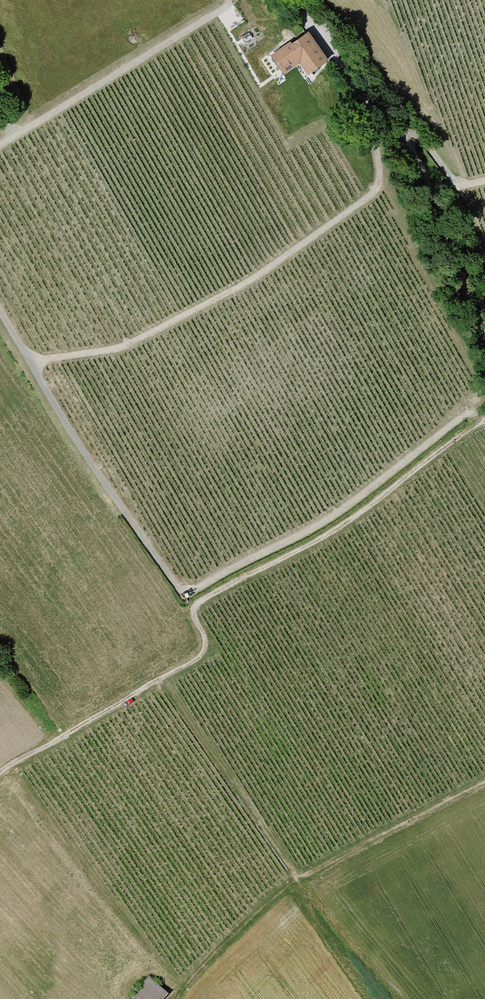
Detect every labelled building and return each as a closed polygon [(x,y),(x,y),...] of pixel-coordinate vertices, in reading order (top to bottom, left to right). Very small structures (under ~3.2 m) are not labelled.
[(311,31),(272,58),(284,76),(300,65),(310,79),(333,62),(311,31)] [(128,993),(134,998),(160,998),(167,992),(147,973),(128,993)]
